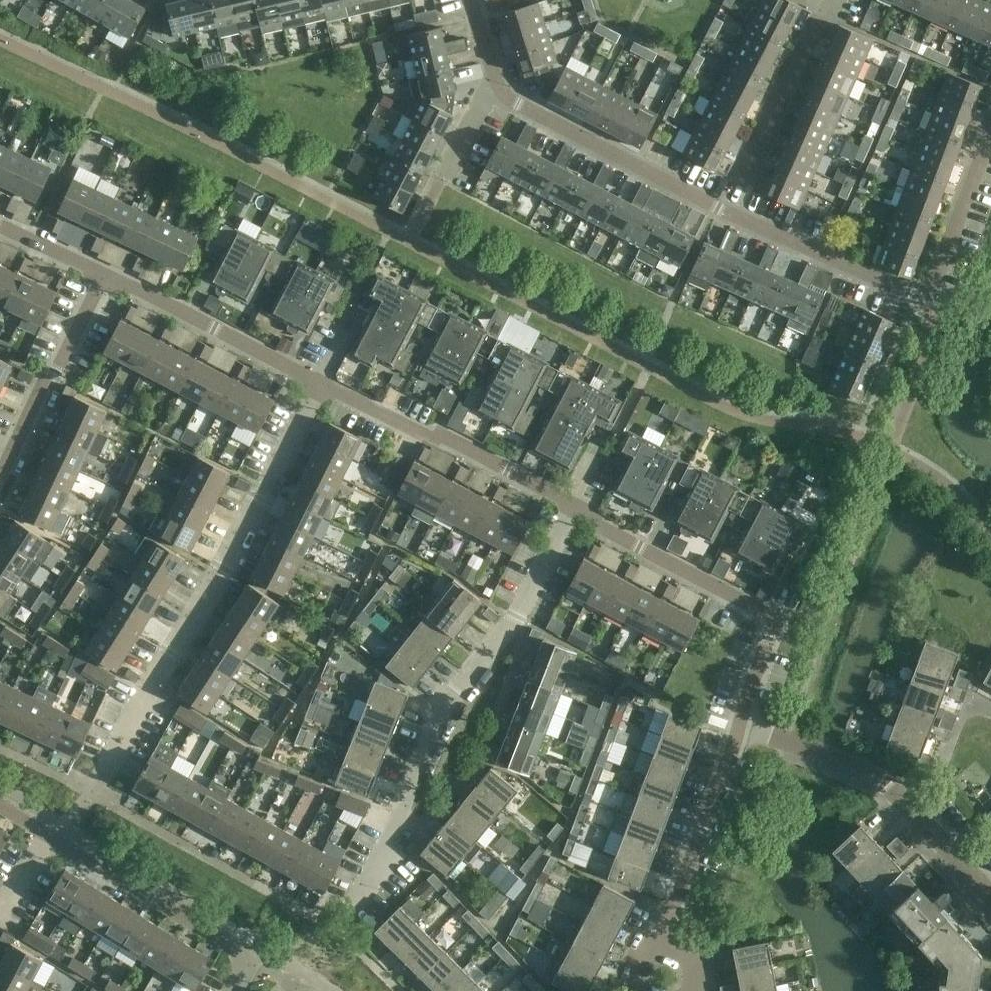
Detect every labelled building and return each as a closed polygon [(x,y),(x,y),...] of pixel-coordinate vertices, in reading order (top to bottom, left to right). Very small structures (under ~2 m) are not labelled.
[(91,16),(101,0),(76,0),(73,6),(91,16)] [(110,27),(125,0),(101,0),(91,16),(110,27)] [(110,27),(130,38),(146,9),(130,0),(125,0),(110,27)] [(188,0),(184,0),(166,4),(173,37),(195,31),(188,0)] [(216,27),(210,0),(188,0),(195,31),(216,27)] [(216,27),(219,36),(240,31),(232,0),(210,0),(216,27)] [(240,31),(261,26),(255,0),(232,0),(240,31)] [(261,26),(263,34),(285,28),(283,20),(282,21),(277,0),(255,0),(261,26)] [(282,21),(283,20),(285,28),(305,24),(300,0),(277,0),(282,21)] [(322,0),(300,0),(305,24),(326,19),(322,0)] [(326,19),(327,21),(348,16),(344,0),(322,0),(326,19)] [(366,0),(344,0),(348,16),(369,11),(366,0)] [(369,11),(390,6),(388,0),(366,0),(369,11)] [(594,7),(592,0),(582,0),(585,10),(594,7)] [(789,0),(763,0),(758,8),(791,25),(801,6),(789,0)] [(913,11),(918,0),(895,0),(894,3),(913,11)] [(932,19),(940,0),(918,0),(913,11),(932,19)] [(950,27),(962,0),(940,0),(932,19),(950,27)] [(969,36),(984,2),(980,0),(962,0),(950,27),(969,36)] [(538,2),(503,13),(509,34),(544,22),(538,2)] [(969,36),(988,44),(990,36),(990,5),(984,2),(969,36)] [(594,7),(585,10),(589,22),(598,19),(594,7)] [(758,8),(749,26),(782,44),(791,25),(758,8)] [(865,15),(860,27),(868,31),(873,19),(865,15)] [(427,23),(425,16),(415,19),(417,26),(427,23)] [(709,29),(717,33),(723,22),(715,18),(709,29)] [(509,34),(515,53),(551,42),(544,22),(509,34)] [(605,37),(609,29),(598,23),(594,31),(605,37)] [(873,39),(839,25),(831,44),(864,59),(873,39)] [(749,26),(740,45),(773,62),(782,44),(749,26)] [(408,35),(413,57),(445,49),(444,43),(440,27),(408,35)] [(609,29),(605,37),(616,42),(620,35),(609,29)] [(717,33),(709,29),(704,40),(711,44),(717,33)] [(898,44),(902,36),(890,31),(887,39),(898,44)] [(902,36),(898,44),(910,49),(913,41),(902,36)] [(457,40),(459,52),(467,50),(465,38),(457,40)] [(459,52),(457,40),(449,42),(452,53),(459,52)] [(382,42),(372,44),(377,63),(387,60),(382,42)] [(560,78),(566,67),(557,62),(551,42),(515,53),(522,74),(523,73),(526,82),(551,74),(560,78)] [(642,56),(646,48),(634,42),(630,50),(642,56)] [(856,78),(864,59),(831,44),(822,63),(856,78)] [(740,45),(730,63),(763,80),(773,62),(740,45)] [(936,60),(939,52),(928,47),(924,55),(936,60)] [(646,48),(642,56),(653,61),(657,54),(646,48)] [(447,55),(445,49),(413,57),(418,78),(450,70),(447,55)] [(939,52),(936,60),(947,66),(951,57),(939,52)] [(691,65),(698,69),(704,58),(696,54),(691,65)] [(923,61),(915,58),(910,70),(918,73),(923,61)] [(893,72),(901,76),(906,64),(898,60),(893,72)] [(667,69),(679,75),(683,67),(671,61),(667,69)] [(730,63),(721,81),(754,98),(763,80),(730,63)] [(848,96),(856,78),(822,63),(814,82),(848,96)] [(974,76),(977,67),(965,63),(962,71),(974,76)] [(387,64),(378,66),(380,75),(385,74),(386,74),(388,70),(387,64)] [(698,69),(691,65),(685,76),(693,80),(698,69)] [(585,77),(566,67),(560,78),(549,100),(567,110),(585,77)] [(977,67),(974,76),(985,80),(988,72),(977,67)] [(454,103),(455,92),(450,70),(418,78),(409,80),(414,98),(454,103)] [(901,76),(893,72),(888,84),(896,87),(901,76)] [(940,93),(975,105),(982,86),(948,73),(940,93)] [(567,110),(586,119),(603,86),(585,77),(567,110)] [(721,81),(711,99),(744,116),(754,98),(721,81)] [(814,82),(806,100),(840,115),(848,96),(814,82)] [(586,119),(604,129),(621,96),(603,86),(586,119)] [(897,99),(905,102),(911,91),(902,87),(897,99)] [(672,101),(680,105),(685,94),(678,90),(672,101)] [(968,125),(975,105),(940,93),(933,112),(968,125)] [(384,95),(380,102),(391,108),(394,101),(384,95)] [(621,96),(604,129),(622,138),(639,105),(621,96)] [(452,115),(454,103),(414,98),(405,116),(413,120),(442,135),(453,115),(452,115)] [(877,109),(885,113),(890,101),(882,98),(877,109)] [(735,134),(744,116),(711,99),(702,117),(735,134)] [(905,102),(897,99),(892,110),(900,114),(905,102)] [(832,134),(840,115),(806,100),(798,119),(832,134)] [(680,105),(672,101),(666,112),(674,117),(680,105)] [(641,148),(647,135),(658,115),(639,105),(622,138),(641,148)] [(885,113),(877,109),(871,121),(879,124),(885,113)] [(933,112),(926,131),(960,144),(968,125),(933,112)] [(371,122),(382,128),(385,121),(375,115),(371,122)] [(735,134),(702,117),(693,135),(725,152),(735,134)] [(823,152),(832,134),(798,119),(789,138),(823,152)] [(432,154),(442,135),(413,120),(403,139),(432,154)] [(382,128),(371,122),(367,129),(378,135),(382,128)] [(522,132),(533,137),(537,130),(526,125),(522,132)] [(881,136),(889,140),(894,128),(886,125),(881,136)] [(652,138),(664,144),(668,136),(657,130),(652,138)] [(953,163),(960,144),(926,131),(919,150),(953,163)] [(533,137),(522,132),(518,139),(529,145),(533,137)] [(683,154),(689,157),(716,171),(725,152),(693,135),(683,154)] [(860,147),(868,150),(873,139),(865,135),(860,147)] [(15,139),(10,136),(5,146),(0,144),(0,171),(10,149),(15,139)] [(501,136),(499,141),(480,178),(488,182),(490,179),(503,174),(506,176),(521,146),(501,136)] [(889,140),(881,136),(876,148),(884,151),(889,140)] [(789,138),(781,156),(815,171),(823,152),(789,138)] [(15,139),(10,149),(0,171),(0,184),(17,192),(32,159),(16,152),(21,141),(15,139)] [(403,139),(393,158),(422,173),(432,154),(403,139)] [(560,152),(571,157),(575,150),(564,145),(560,152)] [(541,156),(521,146),(506,176),(525,186),(541,156)] [(868,150),(860,147),(855,158),(863,162),(868,150)] [(946,182),(953,163),(919,150),(912,169),(946,182)] [(571,157),(560,152),(557,159),(567,165),(571,157)] [(351,161),(362,166),(365,159),(355,153),(351,161)] [(525,186),(544,196),(560,166),(541,156),(525,186)] [(807,190),(815,171),(781,156),(773,175),(807,190)] [(412,193),(422,173),(393,158),(383,177),(412,193)] [(32,159),(17,192),(37,201),(52,169),(32,159)] [(362,166),(351,161),(347,168),(358,173),(362,166)] [(864,174),(873,177),(890,183),(892,178),(882,174),(884,169),(877,166),(878,166),(870,162),(864,174)] [(599,172),(610,178),(614,171),(603,165),(599,172)] [(579,176),(560,166),(544,196),(564,206),(579,176)] [(912,169),(904,188),(939,201),(946,182),(912,169)] [(852,187),(857,176),(844,170),(839,182),(844,184),(852,187)] [(610,178),(599,172),(596,179),(606,185),(610,178)] [(873,177),(864,174),(859,185),(867,189),(873,177)] [(764,194),(767,196),(798,209),(807,190),(773,175),(764,194)] [(599,187),(579,176),(564,206),(583,216),(599,187)] [(383,177),(373,197),(402,212),(412,193),(383,177)] [(80,221),(95,189),(74,179),(58,211),(80,221)] [(240,183),(233,196),(247,204),(254,191),(240,183)] [(847,199),(852,187),(844,184),(839,195),(847,199)] [(638,192),(648,198),(652,190),(641,185),(638,192)] [(618,197),(599,187),(583,216),(602,226),(618,197)] [(932,220),(939,201),(904,188),(897,207),(932,220)] [(115,198),(95,189),(80,221),(100,231),(115,198)] [(648,198),(638,192),(634,199),(645,205),(648,198)] [(14,198),(5,194),(0,204),(0,206),(8,210),(14,198)] [(637,207),(618,197),(602,226),(622,236),(637,207)] [(14,198),(8,210),(15,213),(20,201),(14,198)] [(100,231),(121,241),(136,208),(115,198),(100,231)] [(848,211),(856,214),(861,203),(853,199),(848,211)] [(676,212),(687,218),(690,211),(680,205),(676,212)] [(656,217),(637,207),(622,236),(640,245),(641,246),(656,217)] [(897,207),(890,227),(925,239),(932,220),(897,207)] [(121,241),(142,250),(157,218),(136,208),(121,241)] [(856,214),(848,211),(843,222),(851,226),(856,214)] [(687,218),(676,212),(672,219),(683,225),(687,218)] [(823,220),(830,223),(835,226),(838,218),(827,212),(823,220)] [(306,217),(299,231),(329,246),(335,233),(306,217)] [(675,226),(656,217),(641,246),(640,245),(634,256),(654,267),(660,256),(675,226)] [(58,233),(64,221),(56,218),(50,229),(58,233)] [(177,227),(157,218),(142,250),(162,260),(177,227)] [(220,221),(206,248),(211,250),(216,253),(220,252),(222,247),(227,249),(220,263),(238,272),(255,240),(238,231),(220,221)] [(695,237),(675,226),(660,256),(680,266),(695,237)] [(177,227),(162,260),(183,270),(199,238),(177,227)] [(917,258),(925,239),(890,227),(883,245),(917,258)] [(724,237),(735,241),(739,234),(728,229),(724,237)] [(92,249),(97,237),(90,233),(84,245),(92,249)] [(97,237),(92,249),(100,253),(105,241),(97,237)] [(735,241),(724,237),(721,244),(732,249),(735,241)] [(836,238),(832,246),(844,252),(848,243),(836,238)] [(285,256),(255,240),(238,272),(257,282),(264,269),(268,271),(265,276),(266,280),(272,283),(285,256)] [(711,281),(725,251),(704,242),(687,281),(707,290),(711,281)] [(883,245),(875,265),(910,278),(917,258),(883,245)] [(764,254),(775,259),(778,252),(767,247),(764,254)] [(744,260),(725,251),(711,281),(731,290),(744,260)] [(133,268),(139,257),(131,253),(125,265),(133,268)] [(20,269),(25,257),(18,254),(12,266),(20,269)] [(775,259),(764,254),(761,261),(772,266),(775,259)] [(316,272),(285,256),(272,283),(277,285),(280,284),(283,279),(287,281),(280,294),(299,304),(316,272)] [(25,257),(20,269),(28,273),(33,261),(25,257)] [(139,257),(133,268),(141,272),(147,260),(139,257)] [(731,290),(751,299),(764,268),(744,260),(731,290)] [(238,272),(220,263),(210,282),(218,285),(216,290),(217,293),(223,297),(226,295),(229,291),(247,301),(257,282),(238,272)] [(803,272),(814,277),(818,269),(807,264),(803,272)] [(3,306),(18,274),(0,265),(0,305),(3,306)] [(751,299),(770,308),(784,277),(764,268),(751,299)] [(65,276),(57,272),(51,284),(59,288),(65,276)] [(180,276),(172,272),(167,284),(175,288),(180,276)] [(299,304),(317,314),(324,300),(329,303),(326,308),(327,311),(333,314),(347,288),(316,272),(299,304)] [(814,277),(803,272),(800,279),(811,284),(814,277)] [(3,306),(22,315),(37,283),(18,274),(3,306)] [(391,324),(408,292),(377,276),(363,302),(369,305),(372,304),(375,299),(379,301),(373,314),(391,324)] [(770,308),(790,316),(804,286),(784,277),(770,308)] [(438,281),(433,292),(442,297),(447,286),(443,284),(438,281)] [(37,283),(22,315),(42,325),(58,292),(37,283)] [(804,286),(790,316),(786,325),(807,334),(824,295),(804,286)] [(270,289),(261,308),(289,323),(287,327),(288,331),(294,334),(298,333),(300,328),(308,332),(317,314),(299,304),(280,294),(270,289)] [(438,307),(408,292),(391,324),(410,334),(416,320),(420,323),(418,328),(419,331),(424,334),(438,307)] [(211,294),(204,306),(216,312),(222,300),(211,294)] [(137,308),(129,304),(123,316),(131,320),(137,308)] [(468,323),(438,307),(424,334),(429,337),(433,336),(436,331),(440,332),(433,346),(451,355),(468,323)] [(822,315),(833,320),(836,312),(825,308),(822,315)] [(895,322),(865,309),(856,329),(886,343),(895,322)] [(391,324),(373,314),(352,355),(370,364),(391,324)] [(833,320),(822,315),(819,322),(830,327),(833,320)] [(124,362),(140,330),(120,320),(104,352),(124,362)] [(162,336),(168,324),(160,320),(154,332),(162,336)] [(468,323),(451,355),(470,365),(477,352),(481,354),(478,359),(479,363),(484,365),(498,339),(468,323)] [(168,324),(162,336),(169,340),(175,328),(168,324)] [(410,334),(391,324),(370,364),(373,366),(377,358),(405,373),(415,353),(418,346),(413,343),(409,344),(407,349),(403,347),(410,334)] [(877,362),(886,343),(856,329),(847,349),(877,362)] [(159,340),(140,330),(124,362),(143,372),(159,340)] [(281,336),(276,347),(288,353),(293,342),(281,336)] [(528,354),(498,339),(484,365),(490,368),(493,367),(496,362),(500,364),(493,377),(512,387),(528,354)] [(178,350),(159,340),(143,372),(162,382),(178,350)] [(200,356),(206,344),(198,341),(192,352),(200,356)] [(206,344),(200,356),(208,360),(214,348),(206,344)] [(451,355),(433,346),(423,364),(425,366),(422,372),(423,376),(437,384),(441,382),(447,385),(450,384),(453,380),(460,384),(470,365),(451,355)] [(805,354),(816,359),(819,352),(808,347),(805,354)] [(847,349),(838,369),(869,382),(877,362),(847,349)] [(198,360),(178,350),(162,382),(181,392),(198,360)] [(571,353),(565,363),(573,367),(578,357),(571,353)] [(558,370),(528,354),(512,387),(530,397),(537,383),(541,385),(538,390),(539,394),(545,397),(558,370)] [(816,359),(805,354),(801,362),(812,366),(816,359)] [(3,385),(13,365),(0,359),(0,383),(3,385)] [(217,370),(198,360),(181,392),(200,402),(217,370)] [(238,376),(244,364),(237,360),(231,372),(238,376)] [(244,364),(238,376),(246,380),(252,368),(244,364)] [(33,374),(22,369),(18,377),(29,382),(33,374)] [(829,389),(860,403),(869,382),(838,369),(829,389)] [(236,380),(217,370),(200,402),(219,412),(236,380)] [(589,386),(558,370),(545,397),(550,399),(553,398),(556,393),(560,395),(553,409),(572,418),(589,386)] [(394,373),(390,382),(399,387),(403,378),(394,373)] [(512,387),(493,377),(486,390),(482,388),(485,383),(484,380),(478,377),(474,384),(464,403),(495,419),(512,387)] [(255,390),(236,380),(219,412),(239,422),(255,390)] [(275,380),(269,392),(277,396),(283,385),(275,380)] [(75,396),(78,391),(67,385),(63,393),(74,398),(65,416),(98,432),(107,412),(75,396)] [(589,386),(572,418),(590,428),(597,414),(602,417),(599,422),(600,426),(606,428),(620,402),(589,386)] [(530,397),(512,387),(495,419),(526,435),(536,416),(535,416),(539,408),(534,406),(530,407),(527,412),(523,410),(530,397)] [(255,390),(239,422),(258,432),(275,401),(255,390)] [(456,409),(448,425),(464,433),(469,422),(463,419),(466,414),(456,409)] [(572,418),(553,409),(533,449),(551,459),(572,418)] [(89,451),(98,432),(65,416),(56,436),(89,451)] [(590,428),(572,418),(551,459),(570,468),(590,428)] [(320,443),(352,459),(362,439),(330,423),(320,443)] [(642,480),(659,448),(628,432),(614,459),(620,461),(623,460),(626,455),(630,458),(624,471),(642,480)] [(79,471),(89,451),(56,436),(47,456),(79,471)] [(737,441),(728,436),(726,441),(728,446),(733,449),(737,441)] [(320,443),(310,462),(342,478),(352,459),(320,443)] [(424,461),(431,450),(423,446),(417,457),(424,461)] [(689,464),(659,448),(642,480),(661,490),(668,477),(672,479),(669,484),(670,488),(676,490),(689,464)] [(128,455),(123,467),(133,472),(138,460),(128,455)] [(385,475),(397,481),(407,461),(395,455),(385,475)] [(70,490),(79,471),(47,456),(38,475),(70,490)] [(146,456),(141,469),(150,473),(156,460),(146,456)] [(188,477),(220,493),(230,473),(199,457),(188,477)] [(802,468),(784,459),(775,478),(792,487),(802,468)] [(434,472),(414,461),(397,493),(417,503),(434,472)] [(310,462),(301,481),(332,497),(342,478),(310,462)] [(455,477),(461,466),(454,462),(447,473),(455,477)] [(719,479),(689,464),(676,490),(681,493),(685,492),(687,487),(691,489),(684,502),(703,512),(719,479)] [(461,466),(455,477),(463,481),(469,470),(461,466)] [(127,484),(133,472),(123,467),(117,479),(127,484)] [(661,490),(642,480),(624,471),(614,489),(633,499),(630,503),(631,507),(638,510),(641,509),(644,504),(651,509),(661,490)] [(453,482),(434,472),(417,503),(436,513),(453,482)] [(61,510),(70,490),(38,475),(28,495),(61,510)] [(397,481),(385,475),(381,483),(393,489),(397,481)] [(210,512),(220,493),(188,477),(178,496),(210,512)] [(235,486),(246,491),(251,484),(239,478),(235,486)] [(750,495),(719,479),(703,512),(721,522),(728,508),(732,510),(729,516),(731,519),(736,522),(750,495)] [(301,481),(291,500),(323,516),(332,497),(301,481)] [(472,492),(453,482),(436,513),(456,523),(472,492)] [(494,497),(500,486),(492,482),(486,493),(494,497)] [(133,483),(128,494),(138,499),(143,487),(133,483)] [(500,486),(494,497),(501,501),(507,490),(500,486)] [(491,502),(472,492),(456,523),(475,533),(491,502)] [(133,511),(138,499),(128,494),(123,507),(133,511)] [(61,510),(28,495),(19,515),(51,530),(61,510)] [(105,507),(114,511),(119,499),(111,495),(105,507)] [(780,511),(750,495),(736,522),(741,525),(745,524),(747,518),(751,520),(745,534),(763,543),(780,511)] [(178,496),(168,515),(200,531),(210,512),(178,496)] [(291,500),(281,520),(313,536),(323,516),(291,500)] [(510,512),(491,502),(475,533),(494,543),(510,512)] [(530,502),(524,513),(532,517),(538,506),(530,502)] [(721,522),(703,512),(684,502),(675,521),(682,525),(680,529),(681,533),(687,536),(691,535),(693,530),(712,540),(721,522)] [(369,516),(378,520),(383,508),(375,504),(369,516)] [(114,511),(105,507),(100,518),(108,522),(114,511)] [(159,510),(149,530),(190,551),(200,531),(168,515),(159,510)] [(763,543),(781,553),(788,540),(792,542),(790,547),(791,550),(796,553),(800,546),(801,546),(811,527),(780,511),(763,543)] [(510,512),(494,543),(514,554),(530,522),(510,512)] [(378,520),(369,516),(364,527),(372,531),(378,520)] [(118,519),(111,530),(119,534),(126,524),(118,519)] [(16,520),(3,538),(33,558),(42,564),(54,545),(45,539),(16,520)] [(303,555),(313,536),(281,520),(271,539),(303,555)] [(94,526),(81,544),(90,550),(103,532),(94,526)] [(781,553),(763,543),(745,534),(735,552),(753,562),(751,566),(752,570),(758,573),(762,572),(764,567),(772,572),(781,553)] [(146,535),(134,554),(143,559),(174,578),(186,559),(146,535)] [(0,543),(0,562),(28,580),(31,575),(25,571),(33,558),(3,538),(0,543)] [(271,539),(262,558),(294,574),(303,555),(271,539)] [(594,559),(600,547),(592,543),(586,555),(594,559)] [(101,545),(95,554),(103,559),(109,550),(101,545)] [(365,562),(373,566),(379,554),(371,550),(365,562)] [(95,571),(103,559),(95,554),(87,566),(95,571)] [(707,557),(703,565),(709,568),(713,560),(707,557)] [(294,574),(262,558),(252,578),(284,594),(294,574)] [(163,596),(174,578),(143,559),(132,577),(163,596)] [(587,601),(603,569),(584,559),(567,591),(587,601)] [(625,575),(631,563),(623,559),(617,571),(625,575)] [(0,562),(0,588),(9,594),(18,582),(24,586),(28,580),(0,562)] [(373,566),(365,562),(359,573),(367,577),(373,566)] [(717,562),(713,571),(719,574),(724,566),(717,562)] [(631,563),(625,575),(632,579),(638,567),(631,563)] [(399,565),(389,577),(396,582),(406,570),(399,565)] [(67,566),(60,576),(70,582),(77,572),(67,566)] [(587,601),(606,611),(623,579),(603,569),(587,601)] [(63,594),(70,582),(60,576),(53,587),(63,594)] [(151,615),(163,596),(132,577),(121,596),(151,615)] [(440,597),(468,619),(482,601),(454,579),(440,597)] [(606,611),(625,621),(642,589),(623,579),(606,611)] [(663,595),(669,583),(661,579),(655,591),(663,595)] [(77,580),(71,590),(79,596),(85,586),(77,580)] [(669,583),(663,595),(671,599),(677,587),(669,583)] [(237,602),(267,622),(279,603),(249,584),(237,602)] [(372,599),(379,604),(388,592),(382,586),(372,599)] [(6,619),(18,600),(9,594),(0,588),(0,615),(6,619)] [(345,600),(354,604),(359,593),(351,589),(345,600)] [(661,599),(642,589),(625,621),(644,631),(661,599)] [(72,608),(79,596),(71,590),(63,602),(72,608)] [(140,633),(151,615),(121,596),(109,614),(140,633)] [(440,597),(426,614),(454,636),(468,619),(440,597)] [(379,604),(372,599),(363,611),(369,616),(379,604)] [(644,631),(663,641),(680,609),(661,599),(644,631)] [(708,603),(700,599),(694,611),(701,615),(708,603)] [(354,604),(345,600),(340,612),(348,616),(354,604)] [(44,602),(37,612),(46,618),(53,608),(44,602)] [(255,640),(267,622),(237,602),(225,620),(255,640)] [(483,614),(494,622),(500,615),(489,607),(483,614)] [(663,641),(683,651),(700,620),(680,609),(663,641)] [(38,629),(46,618),(37,612),(29,623),(38,629)] [(128,651),(140,633),(109,614),(98,633),(128,651)] [(426,614),(413,631),(441,653),(454,636),(426,614)] [(243,658),(255,640),(225,620),(213,639),(243,658)] [(361,626),(355,621),(345,633),(351,639),(361,626)] [(329,640),(335,629),(327,625),(321,636),(329,640)] [(11,640),(16,633),(6,626),(1,633),(11,640)] [(535,660),(568,673),(576,652),(544,639),(547,634),(532,628),(529,637),(538,641),(536,647),(540,648),(535,660)] [(413,631),(400,648),(428,670),(441,653),(413,631)] [(54,650),(59,642),(48,635),(42,632),(37,640),(44,643),(54,650)] [(16,633),(11,640),(22,647),(27,640),(16,633)] [(128,651),(98,633),(86,652),(116,671),(128,651)] [(231,676),(243,658),(213,639),(201,657),(231,676)] [(59,642),(54,650),(65,657),(70,649),(59,642)] [(959,654),(925,642),(918,663),(951,675),(959,654)] [(428,670),(400,648),(386,666),(414,688),(428,670)] [(220,694),(224,687),(231,676),(201,657),(190,675),(220,694)] [(89,676),(96,665),(89,660),(82,672),(89,676)] [(524,679),(560,693),(568,673),(535,660),(531,672),(527,671),(524,679)] [(304,672),(312,677),(319,666),(311,661),(304,672)] [(327,662),(321,677),(329,680),(335,665),(327,662)] [(943,695),(946,687),(951,675),(918,663),(910,683),(943,695)] [(96,665),(89,676),(108,688),(115,677),(96,665)] [(983,682),(990,686),(990,667),(983,682)] [(129,668),(125,676),(135,682),(140,675),(129,668)] [(956,677),(970,682),(973,674),(960,669),(956,677)] [(312,677),(304,672),(297,683),(305,688),(312,677)] [(220,694),(190,675),(179,691),(168,685),(163,692),(174,699),(178,694),(207,713),(220,694)] [(970,682),(956,677),(953,686),(966,690),(970,682)] [(560,693),(524,679),(520,687),(524,688),(520,701),(553,713),(560,693)] [(13,687),(0,681),(0,715),(13,687)] [(376,681),(367,702),(400,715),(409,694),(376,681)] [(936,716),(943,695),(910,683),(903,703),(936,716)] [(33,696),(18,729),(37,738),(52,705),(57,694),(39,685),(33,697),(33,696)] [(18,729),(33,696),(13,687),(0,715),(0,721),(18,729)] [(311,703),(319,706),(324,692),(316,689),(311,703)] [(600,708),(608,711),(614,697),(606,694),(600,708)] [(622,696),(616,711),(624,714),(629,699),(622,696)] [(281,708),(288,713),(295,703),(288,698),(281,708)] [(508,719),(545,733),(553,713),(520,701),(515,712),(511,711),(508,719)] [(400,715),(367,702),(359,722),(392,735),(400,715)] [(319,706),(311,703),(305,717),(313,720),(313,719),(325,724),(330,712),(318,707),(319,706)] [(928,736),(936,716),(903,703),(895,724),(928,736)] [(57,747),(72,715),(52,705),(37,738),(57,747)] [(193,727),(201,716),(184,705),(177,716),(193,727)] [(288,713),(281,708),(274,719),(281,724),(288,713)] [(608,711),(600,708),(595,723),(603,726),(608,711)] [(941,718),(954,723),(958,713),(945,708),(941,718)] [(661,735),(694,747),(703,726),(669,714),(661,735)] [(72,715),(57,747),(77,756),(92,724),(72,715)] [(201,716),(193,727),(201,732),(208,720),(201,716)] [(954,723),(941,718),(938,726),(951,731),(954,723)] [(504,741),(537,753),(545,733),(508,719),(505,727),(509,729),(504,741)] [(352,742),(384,755),(392,735),(359,722),(352,742)] [(606,738),(614,740),(619,726),(611,723),(606,738)] [(922,754),(928,736),(895,724),(887,745),(920,757),(918,762),(932,767),(935,759),(922,754)] [(301,728),(295,743),(303,746),(309,731),(301,728)] [(166,731),(160,742),(171,748),(177,737),(166,731)] [(231,746),(236,739),(225,732),(220,739),(231,746)] [(585,749),(593,752),(598,737),(590,734),(585,749)] [(661,735),(654,755),(687,768),(694,747),(661,735)] [(614,740),(606,738),(601,752),(608,755),(614,740)] [(236,739),(231,746),(242,753),(247,746),(236,739)] [(537,753),(504,741),(499,753),(496,751),(492,761),(497,763),(497,762),(529,775),(537,753)] [(343,762),(376,775),(384,755),(352,742),(343,762)] [(593,752),(585,749),(580,763),(587,766),(593,752)] [(679,788),(687,768),(654,755),(646,775),(679,788)] [(151,756),(150,757),(133,787),(153,798),(170,767),(151,756)] [(266,772),(269,764),(257,759),(253,767),(266,772)] [(376,775),(343,762),(342,765),(335,762),(329,778),(336,780),(335,783),(368,797),(376,775)] [(591,778),(599,781),(604,766),(596,763),(591,778)] [(269,764),(266,772),(278,777),(281,768),(269,764)] [(189,777),(170,767),(153,798),(172,809),(189,777)] [(473,783),(504,808),(518,790),(491,768),(482,779),(479,776),(473,783)] [(583,778),(575,775),(560,770),(556,781),(571,787),(569,790),(577,793),(583,778)] [(307,788),(310,780),(298,775),(295,784),(307,788)] [(672,808),(679,788),(646,775),(638,796),(672,808)] [(208,788),(189,777),(172,809),(191,819),(208,788)] [(599,781),(591,778),(585,792),(593,795),(599,781)] [(208,788),(191,819),(210,830),(227,798),(232,790),(213,779),(208,788)] [(310,780),(307,788),(319,793),(322,785),(310,780)] [(463,802),(490,825),(504,808),(473,783),(467,790),(471,793),(463,802)] [(393,796),(380,791),(376,800),(389,805),(393,796)] [(344,808),(349,795),(341,792),(336,805),(344,808)] [(349,795),(344,808),(365,816),(370,804),(349,795)] [(638,796),(631,816),(664,828),(672,808),(638,796)] [(210,830),(229,840),(246,809),(227,798),(210,830)] [(476,842),(490,825),(463,802),(454,812),(451,810),(446,816),(476,842)] [(576,818),(583,821),(589,807),(581,804),(576,818)] [(229,840),(247,851),(265,819),(246,809),(229,840)] [(618,811),(610,831),(656,849),(664,828),(631,816),(618,811)] [(463,858),(476,842),(446,816),(440,823),(443,826),(435,836),(463,858)] [(583,821),(576,818),(570,833),(578,836),(583,821)] [(284,830),(265,819),(247,851),(266,861),(284,830)] [(554,841),(564,828),(557,823),(547,835),(554,841)] [(861,825),(832,852),(847,868),(875,841),(861,825)] [(11,835),(0,828),(0,852),(11,835)] [(266,861),(285,871),(303,840),(284,830),(266,861)] [(610,831),(603,851),(616,856),(649,869),(656,849),(610,831)] [(463,858),(435,836),(427,846),(424,843),(420,848),(412,842),(406,849),(418,859),(422,854),(448,876),(463,858)] [(893,853),(903,843),(897,837),(887,846),(893,853)] [(568,838),(562,854),(570,856),(573,849),(587,855),(590,847),(576,841),(568,838)] [(285,871),(304,882),(321,851),(303,840),(285,871)] [(889,856),(875,841),(847,868),(861,883),(889,856)] [(903,843),(893,853),(899,860),(910,850),(903,843)] [(529,857),(536,862),(545,851),(539,845),(529,857)] [(321,851),(304,882),(324,893),(341,861),(321,851)] [(649,869),(616,856),(608,878),(641,890),(649,869)] [(875,897),(903,871),(889,856),(861,883),(875,897)] [(536,862),(529,857),(519,869),(526,874),(536,862)] [(558,860),(550,857),(543,871),(550,875),(558,860)] [(47,900),(66,911),(85,881),(66,869),(47,900)] [(510,870),(497,886),(513,899),(526,883),(510,870)] [(917,886),(903,871),(875,897),(889,913),(917,886)] [(427,879),(438,891),(444,885),(433,873),(427,879)] [(66,911),(84,923),(103,892),(85,881),(66,911)] [(428,881),(418,891),(425,898),(435,889),(428,881)] [(530,896),(537,900),(544,886),(537,882),(530,896)] [(635,901),(630,898),(604,885),(593,905),(624,921),(635,901)] [(938,990),(977,990),(982,956),(946,917),(954,909),(947,902),(949,900),(950,899),(950,897),(950,896),(950,895),(950,894),(949,893),(948,892),(947,891),(946,891),(945,891),(944,891),(943,891),(941,892),(931,901),(917,886),(889,913),(941,969),(938,990)] [(454,907),(460,901),(449,889),(443,895),(454,907)] [(498,889),(478,913),(487,921),(508,897),(498,889)] [(84,923),(103,934),(121,903),(103,892),(84,923)] [(537,900),(530,896),(522,909),(530,913),(537,900)] [(375,930),(372,934),(379,941),(382,938),(391,948),(416,922),(425,913),(410,898),(401,907),(400,906),(387,919),(376,931),(375,930)] [(140,915),(121,903),(103,934),(121,945),(140,915)] [(614,940),(624,921),(593,905),(583,924),(614,940)] [(552,908),(547,918),(558,924),(563,914),(552,908)] [(468,910),(462,915),(463,917),(473,927),(479,921),(468,910)] [(121,945),(139,957),(158,926),(140,915),(121,945)] [(524,924),(517,920),(509,934),(517,938),(517,937),(522,928),(524,924)] [(479,921),(473,927),(474,928),(483,938),(490,932),(479,921)] [(431,938),(416,922),(391,948),(400,956),(397,959),(403,966),(431,938)] [(604,959),(614,940),(583,924),(573,943),(604,959)] [(177,937),(158,926),(139,957),(158,968),(177,937)] [(42,950),(49,938),(30,927),(23,938),(42,950)] [(522,928),(517,937),(525,941),(529,932),(522,928)] [(32,980),(43,960),(12,943),(15,938),(4,932),(0,939),(0,940),(10,945),(1,963),(32,980)] [(158,968),(176,979),(195,949),(177,937),(158,968)] [(49,938),(42,950),(50,954),(57,943),(49,938)] [(447,953),(431,938),(403,966),(410,972),(413,969),(422,978),(447,953)] [(503,958),(509,952),(498,941),(492,947),(503,958)] [(772,964),(768,941),(734,948),(732,942),(718,946),(720,954),(733,952),(737,970),(772,964)] [(594,978),(604,959),(573,943),(563,962),(594,978)] [(195,949),(176,979),(195,990),(214,960),(195,949)] [(509,952),(503,958),(514,969),(520,964),(509,952)] [(447,953),(422,978),(431,987),(428,990),(429,990),(439,990),(462,968),(447,953)] [(79,972),(84,964),(73,958),(68,966),(79,972)] [(563,962),(552,982),(569,990),(588,990),(594,978),(563,962)] [(32,980),(1,963),(0,964),(0,987),(8,990),(26,990),(32,980)] [(84,964),(79,972),(90,979),(95,971),(84,964)] [(772,964),(737,970),(741,990),(744,990),(776,985),(772,964)] [(439,990),(470,990),(478,983),(462,968),(439,990)] [(533,990),(539,984),(529,973),(522,979),(533,990)] [(121,987),(110,980),(105,988),(109,990),(118,990),(121,987)]
